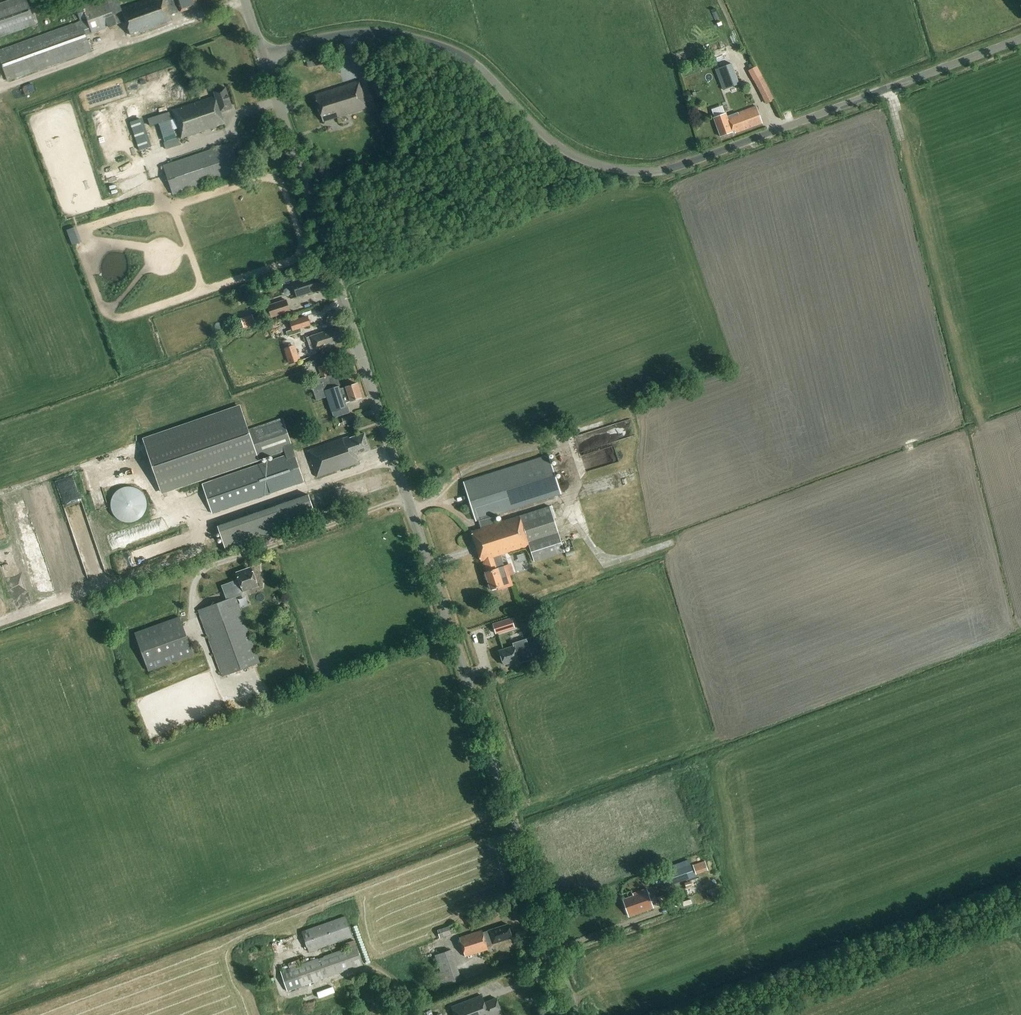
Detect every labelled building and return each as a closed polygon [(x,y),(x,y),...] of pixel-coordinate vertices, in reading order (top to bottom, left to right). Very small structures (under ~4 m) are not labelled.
[(38,25),(29,0),(13,0),(0,5),(0,38),(38,25)] [(116,26),(107,0),(92,0),(81,4),(86,19),(90,30),(92,34),(116,26)] [(122,8),(130,32),(138,30),(138,31),(171,21),(169,15),(180,11),(180,12),(197,6),(195,0),(147,0),(122,8)] [(81,4),(75,6),(80,22),(84,32),(90,30),(86,19),(81,4)] [(80,22),(0,51),(0,63),(7,83),(91,52),(84,32),(80,22)] [(717,50),(711,53),(714,61),(720,58),(717,50)] [(738,84),(735,75),(733,70),(719,76),(724,89),(738,84)] [(751,78),(765,105),(774,101),(760,74),(751,78)] [(369,78),(376,99),(385,96),(378,75),(369,78)] [(360,81),(314,96),(323,122),(368,108),(360,81)] [(232,108),(225,88),(213,92),(215,97),(170,111),(180,140),(224,125),(220,112),(232,108)] [(726,114),(713,118),(719,136),(731,132),(732,133),(735,132),(735,133),(761,123),(755,106),(727,116),(726,114)] [(386,127),(390,138),(397,135),(393,124),(386,127)] [(165,151),(172,149),(170,142),(163,144),(165,151)] [(241,173),(232,144),(164,167),(173,196),(241,173)] [(387,259),(384,251),(377,254),(381,262),(387,259)] [(291,282),(295,297),(296,299),(320,291),(314,275),(291,282)] [(264,319),(266,323),(289,315),(288,313),(289,312),(286,300),(267,306),(270,317),(264,319)] [(239,319),(243,329),(255,325),(251,315),(239,319)] [(292,330),(286,332),(287,337),(302,332),(301,329),(310,326),(307,316),(289,322),(292,330)] [(311,353),(343,342),(338,327),(306,338),(311,353)] [(290,365),(300,361),(294,346),(284,350),(290,365)] [(341,389),(336,374),(329,376),(325,365),(317,368),(321,378),(310,381),(316,401),(327,397),(333,418),(349,413),(347,407),(346,407),(344,403),(350,402),(361,398),(356,384),(341,389)] [(282,419),(248,431),(240,407),(143,440),(161,492),(284,450),(286,456),(202,485),(212,513),(303,481),(294,454),(292,448),(282,419)] [(345,418),(347,424),(356,421),(354,415),(345,418)] [(370,450),(364,433),(350,438),(349,437),(308,451),(317,477),(358,463),(356,455),(370,450)] [(566,552),(553,512),(522,522),(520,516),(497,523),(494,516),(560,494),(548,455),(463,482),(476,521),(478,520),(481,529),(471,532),(480,562),(483,561),(487,573),(485,573),(490,590),(497,588),(498,591),(512,586),(509,576),(514,574),(511,564),(496,568),(493,558),(529,546),(535,562),(566,552)] [(132,487),(126,487),(124,487),(122,488),(119,489),(115,492),(113,495),(111,499),(110,503),(110,506),(110,509),(111,511),(113,514),(114,517),(117,519),(121,521),(123,522),(126,523),(129,523),(131,522),(135,521),(138,520),(141,517),(143,515),(145,511),(146,506),(146,503),(145,499),(144,496),(142,493),(139,491),(136,488),(132,487)] [(217,528),(225,550),(315,519),(308,496),(217,528)] [(235,597),(237,596),(244,594),(243,592),(257,586),(250,567),(236,573),(238,579),(221,586),(226,600),(198,611),(222,677),(259,663),(235,597)] [(134,633),(148,672),(193,657),(180,618),(134,633)] [(503,620),(492,624),(496,634),(507,630),(503,620)] [(499,651),(503,665),(518,660),(519,663),(533,658),(526,639),(512,644),(513,646),(499,651)] [(702,862),(692,865),(695,875),(705,872),(702,862)] [(672,872),(676,884),(693,878),(689,866),(672,872)] [(633,896),(622,900),(628,917),(653,908),(647,889),(632,894),(633,896)] [(302,932),(309,952),(352,936),(345,917),(302,932)] [(437,931),(439,939),(457,933),(454,925),(437,931)] [(511,938),(507,925),(487,931),(481,933),(480,931),(457,938),(463,957),(487,950),(485,946),(491,944),(511,938)] [(432,926),(421,928),(423,937),(434,935),(432,926)] [(281,972),(287,991),(362,964),(355,945),(281,972)] [(435,955),(446,986),(461,980),(450,950),(435,955)] [(431,955),(421,958),(425,975),(421,976),(421,979),(427,978),(430,989),(439,986),(431,955)] [(496,998),(484,1003),(481,996),(451,1007),(454,1014),(497,1014),(501,1014),(496,998)]
